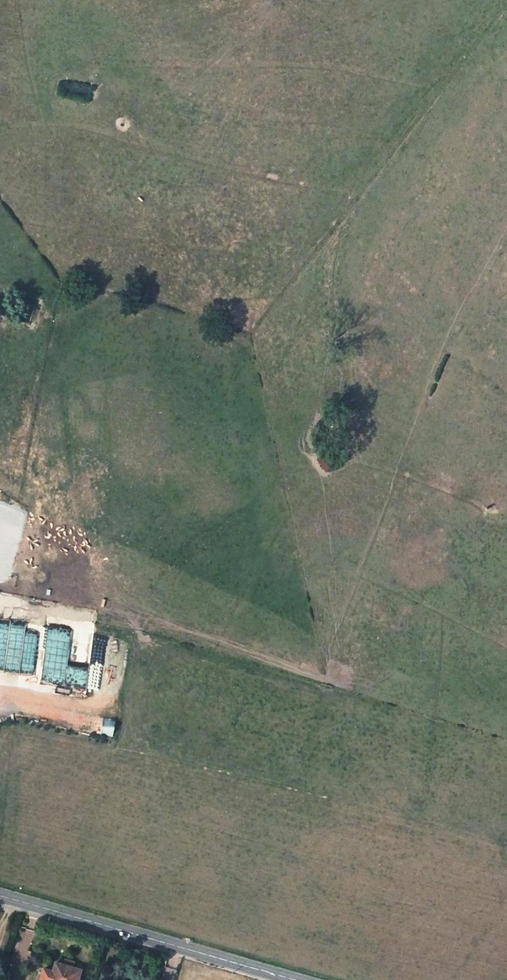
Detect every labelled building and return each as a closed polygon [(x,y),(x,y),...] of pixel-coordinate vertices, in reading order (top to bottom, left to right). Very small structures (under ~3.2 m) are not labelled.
[(18,586),(19,573),(0,572),(0,585),(18,586)] [(49,968),(45,979),(72,979),(74,976),(49,968)]
